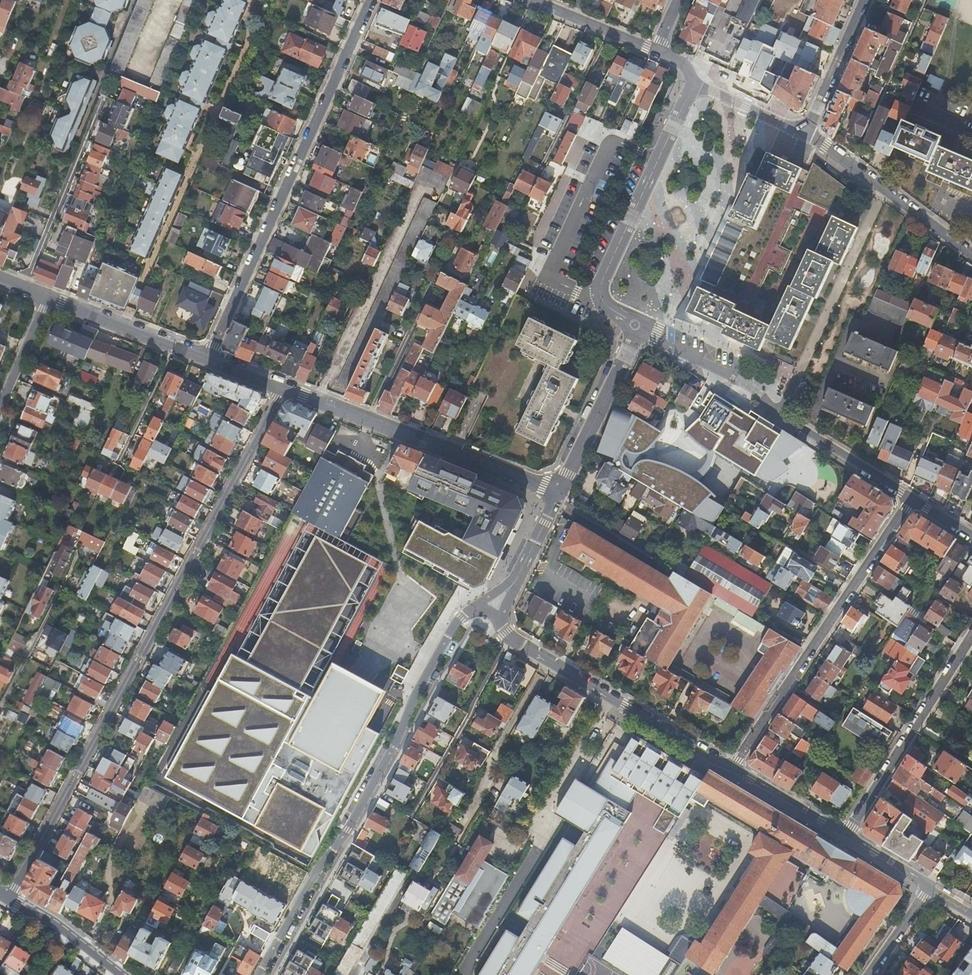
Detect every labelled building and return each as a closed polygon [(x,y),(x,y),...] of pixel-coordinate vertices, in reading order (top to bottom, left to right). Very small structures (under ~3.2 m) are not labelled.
[(12,0),(4,0),(0,9),(0,26),(1,27),(0,31),(0,32),(4,33),(6,28),(16,2),(12,0)] [(77,64),(83,66),(85,62),(88,64),(89,62),(103,58),(105,59),(112,41),(110,41),(104,28),(111,12),(124,6),(126,7),(129,0),(94,0),(96,6),(89,21),(77,27),(75,26),(68,44),(70,44),(75,55),(74,57),(79,59),(77,64)] [(110,70),(122,75),(153,0),(138,0),(110,70)] [(148,87),(161,92),(199,0),(183,0),(148,87)] [(158,153),(179,162),(184,150),(185,150),(191,136),(188,135),(208,89),(211,91),(215,82),(212,80),(216,71),(219,73),(223,64),(220,62),(240,16),(243,18),(249,5),(248,4),(250,0),(225,0),(222,8),(220,7),(217,14),(214,13),(210,14),(206,22),(208,27),(211,28),(202,48),(199,47),(195,48),(192,56),(194,60),(196,61),(191,73),(188,72),(183,74),(180,82),(182,86),(185,87),(176,107),(173,106),(169,107),(165,115),(168,119),(170,121),(161,140),(163,141),(158,153)] [(330,12),(342,18),(347,7),(346,6),(349,0),(336,0),(330,12)] [(382,2),(401,10),(405,0),(383,0),(382,2)] [(448,9),(470,19),(476,6),(470,4),(472,0),(452,0),(448,9)] [(485,1),(472,29),(469,35),(477,40),(480,33),(484,34),(492,16),(487,13),(493,0),(485,0),(485,1)] [(595,15),(606,19),(615,0),(603,0),(595,15)] [(637,11),(641,3),(642,0),(617,0),(617,1),(637,11)] [(665,7),(668,0),(642,0),(641,3),(657,10),(659,4),(665,7)] [(687,24),(688,24),(682,36),(694,42),(694,41),(701,45),(699,50),(729,65),(739,45),(715,33),(725,12),(749,23),(760,0),(698,0),(687,24)] [(800,12),(805,14),(811,0),(805,0),(800,12)] [(845,4),(837,0),(822,0),(815,14),(814,14),(813,16),(814,16),(814,17),(818,19),(835,27),(845,4)] [(900,17),(911,23),(915,15),(906,11),(911,0),(895,0),(892,7),(902,11),(900,17)] [(317,6),(315,5),(306,24),(327,34),(332,24),(341,27),(345,19),(342,18),(330,12),(317,6)] [(892,7),(889,12),(900,17),(902,11),(892,7)] [(268,11),(261,8),(256,20),(263,22),(266,14),(268,11)] [(403,35),(410,20),(383,8),(375,25),(403,35)] [(742,38),(749,23),(725,12),(715,33),(739,45),(742,38)] [(889,31),(886,36),(891,38),(902,44),(903,42),(911,23),(900,17),(889,12),(882,28),(889,31)] [(494,13),(492,16),(484,34),(489,36),(488,39),(494,42),(504,19),(504,18),(494,13)] [(430,17),(427,25),(436,29),(441,19),(434,16),(430,17)] [(504,19),(494,42),(491,46),(508,54),(521,27),(504,19)] [(832,43),(839,29),(835,27),(818,19),(811,34),(832,43)] [(924,51),(933,55),(946,24),(936,19),(926,42),(924,41),(920,49),(924,51)] [(736,58),(745,62),(754,42),(755,40),(759,30),(762,25),(753,21),(745,38),(736,58)] [(426,33),(409,26),(401,44),(418,51),(426,33)] [(867,27),(839,90),(852,96),(851,97),(858,100),(862,102),(866,94),(859,91),(869,68),(871,69),(871,67),(874,68),(872,73),(875,75),(882,57),(880,56),(878,61),(873,58),(880,44),(887,47),(891,38),(886,36),(867,27)] [(542,40),(542,39),(522,30),(510,55),(521,60),(525,53),(533,57),(542,40)] [(318,67),(326,48),(307,40),(306,39),(305,40),(291,34),(283,51),(299,58),(318,67)] [(875,75),(874,76),(879,77),(883,69),(887,71),(895,53),(889,50),(890,48),(898,52),(902,44),(891,38),(887,47),(882,57),(875,75)] [(799,39),(796,45),(788,61),(793,63),(795,64),(799,66),(803,59),(813,64),(820,48),(799,39)] [(553,46),(542,40),(533,57),(527,71),(520,86),(519,86),(531,91),(535,83),(553,46)] [(580,41),(573,56),(571,59),(584,65),(593,48),(588,46),(589,45),(580,41)] [(483,49),(478,46),(473,58),(476,59),(477,57),(479,58),(483,49)] [(573,56),(553,46),(535,83),(542,86),(555,92),(559,84),(559,83),(562,78),(565,71),(571,59),(573,56)] [(921,74),(924,76),(933,55),(924,51),(916,69),(922,72),(921,74)] [(458,59),(446,53),(442,61),(447,63),(433,95),(439,98),(441,95),(442,92),(449,77),(453,69),(458,59)] [(618,82),(628,61),(618,56),(610,71),(617,74),(614,80),(618,82)] [(378,88),(387,69),(368,60),(364,69),(361,68),(360,68),(358,71),(359,73),(361,74),(361,76),(363,77),(361,81),(378,88)] [(644,68),(628,61),(618,82),(608,102),(613,104),(616,98),(617,98),(620,91),(619,91),(624,82),(626,83),(628,80),(636,84),(644,68)] [(793,63),(788,61),(788,62),(773,93),(797,111),(803,109),(818,75),(799,66),(795,64),(794,67),(798,68),(791,82),(784,78),(785,76),(786,75),(789,76),(791,72),(789,71),(793,63)] [(25,65),(21,63),(14,82),(11,81),(7,91),(20,96),(22,96),(25,88),(28,90),(36,69),(25,65)] [(398,64),(394,72),(399,74),(413,80),(417,73),(398,64)] [(668,70),(658,65),(654,73),(653,77),(656,79),(657,76),(664,79),(668,70)] [(516,66),(509,80),(520,86),(527,71),(516,66)] [(285,67),(278,83),(299,92),(302,84),(303,84),(306,76),(299,73),(298,74),(285,67)] [(644,68),(636,84),(637,84),(640,85),(641,83),(644,84),(643,87),(647,89),(650,83),(653,77),(654,73),(644,68)] [(458,71),(453,69),(449,77),(454,79),(458,71)] [(903,95),(913,100),(924,76),(921,74),(910,69),(908,74),(907,74),(903,83),(908,85),(904,93),(903,95)] [(575,77),(565,71),(562,78),(572,83),(575,77)] [(413,80),(399,74),(396,80),(410,86),(413,80)] [(278,83),(262,75),(260,79),(263,80),(265,82),(266,84),(266,89),(263,93),(259,94),(256,94),(254,93),(252,96),(268,104),(272,98),(285,104),(285,105),(292,108),(296,100),(295,100),(299,92),(278,83)] [(148,87),(122,76),(119,85),(124,87),(120,98),(118,97),(117,101),(131,107),(137,92),(157,101),(161,92),(148,87)] [(90,90),(92,92),(97,81),(87,77),(86,78),(74,83),(72,83),(66,99),(68,100),(73,110),(71,115),(59,120),(57,119),(51,135),(53,136),(57,147),(56,149),(67,153),(72,142),(69,140),(75,127),(78,128),(87,106),(84,105),(90,90)] [(562,78),(559,83),(569,88),(572,83),(562,78)] [(352,79),(346,90),(355,94),(365,99),(370,87),(352,79)] [(509,80),(506,79),(504,83),(507,84),(507,85),(518,90),(519,86),(520,86),(509,80)] [(600,88),(588,82),(575,107),(587,114),(600,88)] [(542,86),(535,83),(531,91),(527,99),(525,104),(532,108),(542,86)] [(559,84),(555,92),(551,99),(563,104),(571,89),(569,88),(559,83),(559,84)] [(639,106),(648,111),(659,88),(650,83),(647,89),(644,95),(640,105),(639,106)] [(0,88),(0,100),(1,100),(0,104),(0,106),(12,110),(12,109),(20,112),(26,98),(22,96),(20,96),(7,91),(3,89),(0,88)] [(897,96),(902,98),(903,95),(904,93),(894,88),(891,93),(897,96)] [(862,102),(874,107),(880,94),(868,89),(866,94),(862,102)] [(87,106),(92,92),(90,90),(84,105),(87,106)] [(828,134),(833,138),(840,122),(838,121),(846,103),(848,104),(851,97),(852,96),(839,90),(821,126),(822,131),(828,134)] [(635,103),(640,105),(644,95),(640,93),(635,103)] [(365,99),(355,94),(349,108),(369,117),(375,103),(365,99)] [(848,104),(847,106),(854,109),(858,100),(851,97),(848,104)] [(478,117),(483,102),(470,98),(465,113),(478,117)] [(904,121),(904,120),(910,107),(895,100),(891,111),(889,115),(904,121)] [(131,107),(117,101),(107,124),(124,131),(133,108),(131,107)] [(45,104),(38,102),(35,111),(42,113),(45,106),(44,105),(45,104)] [(865,141),(876,146),(882,130),(884,127),(887,120),(889,115),(891,111),(880,106),(875,118),(880,120),(877,127),(872,125),(865,141)] [(243,115),(225,108),(220,118),(238,126),(243,115)] [(267,108),(260,123),(265,126),(266,126),(273,111),(267,108)] [(368,120),(345,109),(338,125),(358,134),(362,124),(365,125),(368,120)] [(586,116),(573,110),(568,122),(580,128),(586,116)] [(282,115),(273,111),(266,126),(279,132),(289,137),(296,121),(288,118),(289,115),(283,113),(282,115)] [(556,133),(563,120),(545,111),(539,125),(556,133)] [(856,133),(861,136),(869,119),(855,113),(847,130),(855,134),(856,133)] [(626,133),(627,133),(634,136),(640,123),(632,120),(632,122),(626,119),(620,131),(626,133)] [(13,130),(15,123),(6,120),(5,124),(1,122),(0,125),(13,130)] [(884,127),(890,129),(893,122),(887,120),(884,127)] [(893,146),(931,162),(927,171),(971,190),(971,160),(938,146),(942,137),(904,120),(904,121),(897,136),(893,146)] [(555,160),(562,164),(580,128),(568,122),(564,128),(570,131),(555,160)] [(107,124),(104,123),(97,141),(109,147),(112,141),(114,142),(117,136),(122,138),(125,131),(124,131),(107,124)] [(0,125),(0,133),(10,137),(13,130),(0,125)] [(244,130),(238,126),(221,164),(227,167),(244,130)] [(279,161),(290,137),(289,137),(279,132),(266,126),(265,126),(243,174),(257,180),(268,185),(276,167),(272,164),(274,159),(279,161)] [(69,140),(72,142),(78,128),(75,127),(69,140)] [(874,149),(889,155),(893,146),(897,136),(889,133),(882,130),(876,146),(874,149)] [(363,133),(360,139),(370,143),(372,144),(375,138),(363,133)] [(360,139),(354,136),(345,155),(351,157),(361,162),(370,143),(360,139)] [(96,144),(93,150),(107,156),(109,150),(96,144)] [(429,149),(418,144),(409,163),(421,168),(422,165),(429,149)] [(345,155),(324,145),(316,163),(336,172),(337,169),(335,168),(339,160),(348,164),(351,157),(345,155)] [(93,150),(88,162),(89,162),(102,168),(104,163),(107,156),(93,150)] [(367,162),(373,164),(376,156),(370,153),(367,162)] [(858,228),(838,219),(850,192),(813,163),(809,172),(769,153),(768,153),(757,178),(752,176),(742,197),(739,196),(736,203),(731,201),(724,216),(722,223),(717,233),(712,245),(707,256),(701,268),(697,279),(694,284),(682,309),(685,318),(701,325),(705,319),(726,329),(724,333),(761,350),(767,338),(792,349),(815,298),(818,298),(835,262),(841,265),(858,228)] [(219,162),(204,155),(200,164),(213,170),(215,171),(219,162)] [(89,162),(82,180),(102,188),(103,184),(98,181),(103,168),(102,168),(89,162)] [(389,180),(412,187),(415,180),(403,176),(406,166),(394,162),(389,180)] [(104,163),(102,168),(103,168),(109,171),(111,166),(104,163)] [(213,170),(200,164),(191,186),(203,192),(213,170)] [(125,177),(128,171),(112,165),(111,166),(109,171),(125,177)] [(450,178),(434,170),(422,165),(421,168),(416,178),(444,190),(450,178)] [(468,193),(468,192),(474,179),(476,175),(459,167),(451,185),(468,193)] [(166,168),(130,250),(148,258),(184,176),(166,168)] [(514,187),(530,195),(539,179),(522,170),(514,187)] [(336,180),(317,171),(311,185),(330,193),(336,180)] [(43,178),(28,172),(21,189),(29,192),(27,196),(30,197),(28,203),(36,206),(40,198),(39,198),(46,179),(43,178)] [(530,195),(525,205),(538,211),(551,185),(546,182),(548,179),(540,175),(539,179),(530,195)] [(247,211),(256,190),(233,179),(224,201),(247,211)] [(102,188),(82,180),(75,196),(89,202),(94,190),(100,193),(102,188)] [(347,209),(354,212),(363,192),(353,187),(345,204),(342,203),(341,206),(347,209)] [(326,199),(307,191),(301,203),(320,212),(326,199)] [(457,214),(453,212),(448,224),(455,227),(454,228),(460,231),(461,230),(463,231),(472,211),(467,209),(473,194),(468,192),(468,193),(457,214)] [(89,202),(75,196),(71,205),(65,221),(83,229),(82,231),(85,232),(89,222),(86,221),(89,212),(86,211),(90,202),(89,202)] [(437,203),(424,197),(419,209),(392,266),(366,323),(338,383),(350,388),(363,360),(392,298),(437,203)] [(4,267),(7,257),(14,259),(17,252),(8,248),(18,222),(23,224),(27,213),(25,212),(28,204),(17,199),(10,216),(0,241),(0,265),(4,267)] [(500,202),(498,201),(486,226),(495,231),(496,229),(496,228),(508,205),(500,202)] [(221,202),(212,222),(231,230),(233,225),(239,228),(246,213),(221,202)] [(310,234),(319,215),(300,206),(291,225),(310,234)] [(340,225),(347,228),(354,212),(347,209),(340,225)] [(10,216),(0,212),(0,241),(10,216)] [(186,216),(179,213),(166,241),(174,245),(186,216)] [(338,246),(345,231),(347,228),(340,225),(332,243),(338,246)] [(435,229),(427,225),(412,257),(427,264),(435,246),(428,242),(435,229)] [(57,254),(61,256),(67,258),(78,229),(69,226),(57,254)] [(78,229),(67,258),(65,261),(83,267),(96,237),(85,232),(82,231),(78,229)] [(496,229),(495,231),(493,235),(504,240),(507,235),(496,229)] [(205,249),(202,257),(213,262),(217,254),(223,257),(226,250),(227,250),(232,239),(211,230),(211,232),(207,231),(206,231),(204,236),(204,238),(208,239),(204,249),(205,249)] [(373,238),(362,233),(360,238),(371,243),(373,238)] [(328,269),(332,261),(325,258),(332,243),(312,234),(306,249),(304,252),(273,238),(267,251),(277,256),(305,269),(324,278),(328,269)] [(376,245),(371,243),(363,261),(375,266),(381,252),(374,248),(376,245)] [(477,253),(483,256),(487,247),(482,244),(477,253)] [(929,266),(936,251),(926,246),(920,261),(929,266)] [(189,251),(182,248),(178,256),(186,259),(189,251)] [(463,248),(454,266),(468,273),(477,255),(463,248)] [(903,272),(913,277),(917,267),(908,263),(910,256),(897,250),(889,267),(903,273),(903,272)] [(217,276),(222,266),(213,262),(202,257),(189,251),(186,259),(185,262),(217,276)] [(531,262),(522,257),(518,255),(515,261),(528,268),(531,262)] [(41,259),(33,278),(55,286),(64,265),(65,261),(67,258),(61,256),(58,266),(41,259)] [(302,276),(305,269),(277,256),(271,269),(295,281),(298,275),(302,276)] [(139,276),(105,261),(99,275),(91,295),(103,300),(106,299),(111,301),(111,304),(124,310),(129,299),(135,286),(139,276)] [(971,266),(967,262),(961,274),(955,272),(948,289),(960,294),(967,277),(971,266)] [(167,269),(156,264),(153,271),(163,276),(167,269)] [(948,289),(955,272),(937,264),(930,281),(948,289)] [(64,265),(55,286),(65,290),(73,269),(64,265)] [(511,269),(502,287),(516,294),(522,280),(524,276),(511,269)] [(475,271),(471,278),(477,281),(480,274),(475,271)] [(283,292),(288,280),(270,272),(265,284),(283,292)] [(468,285),(442,272),(438,281),(454,289),(442,313),(426,305),(418,322),(435,330),(425,348),(434,353),(445,331),(453,315),(462,297),(464,293),(468,285)] [(91,295),(99,275),(94,273),(90,280),(84,277),(77,294),(89,299),(91,295)] [(967,277),(960,294),(958,297),(963,300),(964,300),(965,296),(971,300),(971,279),(967,277)] [(469,284),(468,285),(464,293),(467,294),(469,291),(471,293),(477,281),(471,278),(469,284)] [(149,280),(145,290),(139,303),(138,306),(153,313),(161,293),(151,289),(154,282),(149,280)] [(213,303),(217,292),(196,282),(191,293),(213,303)] [(400,282),(388,309),(402,316),(410,300),(401,296),(408,286),(400,282)] [(271,316),(281,294),(261,284),(251,307),(246,319),(252,322),(257,325),(255,330),(263,334),(271,316)] [(145,290),(135,286),(129,299),(139,303),(145,290)] [(439,287),(436,286),(429,300),(432,301),(439,287)] [(877,290),(874,296),(890,303),(893,297),(877,290)] [(311,307),(317,293),(313,292),(307,305),(311,307)] [(350,304),(333,296),(331,300),(317,331),(321,333),(330,314),(342,320),(350,304)] [(904,325),(907,317),(909,312),(890,303),(874,296),(869,309),(904,325)] [(475,304),(462,297),(453,315),(467,322),(475,304)] [(907,317),(932,327),(939,310),(940,309),(939,309),(915,298),(909,312),(907,317)] [(2,305),(0,310),(0,318),(4,319),(9,306),(3,303),(2,305)] [(490,311),(475,304),(467,322),(481,329),(490,311)] [(951,315),(947,323),(954,326),(961,310),(954,307),(951,315)] [(238,316),(235,321),(249,327),(250,328),(252,322),(246,319),(238,316)] [(256,350),(286,363),(291,352),(292,349),(272,340),(281,320),(271,316),(263,334),(259,342),(256,350)] [(524,351),(551,364),(561,369),(564,363),(567,364),(579,340),(531,317),(518,345),(525,348),(524,351)] [(228,352),(237,355),(242,343),(245,336),(252,339),(259,342),(263,334),(255,330),(250,328),(249,327),(235,321),(224,345),(228,352)] [(382,321),(378,329),(390,335),(394,327),(382,321)] [(57,325),(49,343),(72,353),(85,359),(98,330),(84,324),(79,334),(57,325)] [(936,351),(943,334),(931,328),(924,345),(936,351)] [(378,329),(346,398),(364,405),(370,393),(364,390),(390,335),(378,329)] [(890,371),(898,352),(859,335),(860,332),(857,331),(856,333),(854,332),(845,352),(890,371)] [(955,356),(961,342),(943,334),(936,351),(935,353),(949,359),(951,354),(955,356)] [(295,378),(306,382),(317,359),(312,356),(320,339),(314,336),(310,347),(304,358),(295,378)] [(237,355),(251,361),(256,350),(259,342),(252,339),(249,346),(242,343),(237,355)] [(282,373),(295,378),(304,358),(310,347),(296,340),(296,341),(292,349),(291,352),(286,363),(282,373)] [(102,342),(96,359),(132,372),(138,356),(102,342)] [(961,342),(955,356),(954,358),(971,367),(971,346),(961,342)] [(385,390),(376,409),(390,414),(396,403),(402,390),(416,364),(423,350),(424,348),(415,343),(391,393),(385,390)] [(434,353),(425,348),(424,348),(423,350),(429,354),(422,367),(416,364),(402,390),(413,395),(423,375),(434,353)] [(160,365),(146,358),(135,382),(140,385),(142,382),(150,386),(160,365)] [(629,379),(625,386),(638,394),(656,405),(664,410),(668,403),(653,393),(664,374),(644,363),(633,381),(629,379)] [(561,369),(551,364),(518,432),(547,446),(580,378),(561,369)] [(63,374),(42,365),(38,374),(36,380),(55,389),(58,383),(58,384),(63,374)] [(93,375),(80,369),(77,377),(89,383),(93,375)] [(158,418),(164,421),(175,398),(184,380),(185,377),(171,370),(161,389),(170,393),(158,418)] [(251,412),(256,415),(264,398),(262,391),(210,372),(203,386),(224,398),(228,392),(230,392),(228,395),(234,399),(240,401),(242,398),(244,399),(240,406),(251,412)] [(962,386),(968,388),(970,384),(947,374),(946,376),(945,379),(954,382),(962,386)] [(443,386),(423,375),(413,395),(427,402),(434,406),(437,400),(443,386)] [(468,393),(475,377),(472,376),(464,391),(468,393)] [(926,408),(932,410),(935,402),(943,385),(924,377),(917,394),(913,402),(926,408)] [(968,388),(962,386),(957,398),(949,394),(954,382),(945,379),(944,383),(943,385),(935,402),(954,411),(951,418),(962,423),(967,412),(971,400),(971,390),(968,388)] [(184,380),(175,398),(193,407),(193,405),(195,401),(202,389),(184,380)] [(700,393),(686,384),(676,400),(690,409),(700,393)] [(810,402),(815,391),(815,390),(814,389),(814,388),(813,387),(812,386),(808,384),(807,384),(806,385),(805,385),(804,385),(804,386),(803,386),(803,387),(798,397),(810,402)] [(866,426),(875,407),(830,388),(822,407),(866,426)] [(30,398),(27,404),(45,412),(48,413),(52,415),(55,410),(54,408),(48,405),(52,398),(34,389),(30,398)] [(441,410),(456,417),(466,398),(466,397),(451,390),(441,410)] [(710,449),(755,477),(770,452),(774,450),(782,461),(806,445),(784,430),(760,416),(756,422),(754,420),(751,418),(747,417),(745,417),(741,418),(726,408),(725,407),(725,406),(717,398),(716,398),(711,391),(702,405),(706,408),(700,419),(685,431),(684,429),(683,430),(690,437),(695,442),(700,446),(708,452),(710,449)] [(86,409),(94,412),(97,406),(70,394),(67,401),(81,407),(86,409)] [(656,405),(638,394),(629,409),(647,420),(656,405)] [(304,437),(313,421),(317,413),(291,402),(285,405),(276,422),(290,430),(293,432),(297,425),(302,428),(299,435),(304,437)] [(245,425),(251,412),(240,406),(233,403),(227,415),(245,425)] [(396,403),(390,414),(397,417),(403,406),(396,403)] [(45,412),(27,404),(21,418),(42,427),(42,426),(49,429),(51,424),(45,421),(48,413),(45,412)] [(686,510),(713,526),(723,507),(709,499),(712,496),(706,490),(701,486),(698,484),(695,482),(693,481),(692,481),(691,481),(689,481),(688,481),(687,482),(686,484),(685,485),(666,476),(665,477),(664,478),(663,478),(662,478),(660,478),(647,472),(646,472),(646,471),(645,469),(644,468),(643,468),(642,467),(641,466),(639,466),(638,466),(637,466),(633,453),(635,452),(637,450),(653,426),(617,404),(601,444),(620,451),(613,464),(610,462),(608,464),(632,478),(639,483),(648,487),(662,496),(677,505),(686,510)] [(78,427),(86,430),(94,412),(86,409),(81,407),(73,424),(78,427)] [(967,412),(962,423),(957,434),(971,440),(971,414),(967,412)] [(889,460),(895,446),(906,419),(895,414),(881,446),(883,447),(879,456),(889,460)] [(879,415),(867,442),(877,446),(889,420),(879,415)] [(153,442),(155,439),(164,421),(158,418),(155,416),(145,436),(151,438),(150,440),(153,442)] [(188,416),(185,422),(190,425),(193,419),(188,416)] [(122,431),(129,434),(130,431),(122,427),(125,421),(118,418),(114,427),(122,431)] [(218,432),(235,442),(242,429),(224,420),(218,432)] [(318,424),(313,421),(304,437),(299,435),(297,434),(295,438),(306,445),(323,454),(326,449),(335,433),(327,429),(318,424)] [(290,430),(276,422),(264,444),(272,449),(286,456),(293,442),(288,439),(288,437),(287,436),(290,430)] [(16,429),(11,441),(30,449),(30,450),(36,437),(38,431),(20,423),(17,429),(16,429)] [(102,452),(116,459),(119,454),(112,451),(122,431),(114,427),(102,452)] [(229,454),(235,442),(218,432),(212,429),(206,442),(229,454)] [(140,470),(147,454),(151,448),(153,442),(150,440),(143,437),(139,446),(141,446),(131,466),(140,470)] [(164,463),(165,461),(171,449),(172,448),(155,439),(153,442),(151,448),(147,454),(164,463)] [(30,449),(11,441),(4,455),(23,464),(30,449)] [(78,446),(73,443),(70,450),(75,453),(78,446)] [(427,454),(402,445),(387,472),(396,477),(402,467),(417,473),(427,454)] [(888,461),(907,469),(913,453),(895,446),(889,460),(888,461)] [(194,457),(219,472),(227,459),(209,449),(203,458),(196,454),(194,457)] [(286,456),(272,449),(264,464),(275,470),(273,472),(282,477),(292,459),(286,456)] [(311,522),(339,537),(356,506),(372,477),(373,474),(364,469),(366,465),(338,450),(336,454),(326,449),(323,454),(314,471),(303,491),(293,511),(292,512),(299,516),(311,522)] [(478,474),(427,454),(417,473),(407,492),(421,500),(425,493),(433,497),(432,499),(448,505),(448,504),(456,508),(457,506),(477,514),(464,541),(436,526),(434,529),(420,521),(415,530),(404,551),(470,586),(471,586),(475,589),(486,584),(487,580),(488,580),(520,513),(522,509),(518,497),(514,496),(503,491),(504,490),(484,482),(476,479),(478,474)] [(369,456),(365,469),(377,472),(380,459),(369,456)] [(952,491),(960,472),(963,465),(947,458),(936,484),(951,493),(952,491)] [(194,477),(212,486),(218,474),(201,464),(195,461),(191,469),(193,470),(191,475),(194,477)] [(608,464),(606,463),(596,480),(603,484),(599,491),(620,503),(629,488),(621,484),(623,479),(629,482),(632,478),(608,464)] [(17,487),(18,486),(21,487),(23,486),(25,482),(24,479),(21,478),(24,472),(5,464),(4,465),(2,471),(0,470),(0,480),(17,487)] [(80,485),(85,488),(86,486),(98,491),(107,474),(95,468),(90,478),(85,476),(80,485)] [(280,478),(261,468),(252,484),(271,495),(280,478)] [(970,476),(960,472),(952,491),(967,500),(971,489),(971,471),(970,476)] [(110,497),(119,479),(107,474),(98,491),(110,497)] [(850,525),(873,539),(894,506),(893,499),(854,475),(848,485),(841,497),(846,500),(845,501),(848,503),(849,502),(859,508),(860,507),(862,508),(864,505),(868,508),(866,511),(865,510),(859,520),(855,517),(850,525)] [(126,497),(132,485),(119,479),(110,497),(123,503),(124,503),(126,497)] [(183,491),(203,502),(210,489),(192,479),(188,487),(186,485),(183,491)] [(746,482),(741,479),(732,494),(737,496),(746,482)] [(631,496),(639,501),(648,487),(639,483),(631,496)] [(137,488),(132,485),(126,497),(131,500),(137,488)] [(293,511),(303,491),(294,486),(292,490),(292,494),(285,507),(293,511)] [(83,493),(78,492),(74,501),(78,503),(83,493)] [(796,502),(792,509),(798,514),(801,515),(805,509),(809,511),(814,503),(803,496),(797,492),(793,498),(792,500),(796,502)] [(277,503),(259,493),(255,501),(260,504),(257,511),(258,511),(255,516),(262,520),(266,522),(277,503)] [(12,524),(13,523),(7,520),(15,501),(0,494),(0,549),(1,550),(2,549),(12,524)] [(174,506),(195,517),(202,504),(184,495),(180,502),(177,501),(174,506)] [(755,502),(753,506),(770,516),(772,517),(774,513),(772,512),(774,510),(781,514),(786,506),(779,502),(767,495),(760,507),(757,506),(758,504),(755,502)] [(669,518),(677,505),(662,496),(654,509),(669,518)] [(74,501),(70,510),(74,511),(78,503),(74,501)] [(746,512),(742,519),(759,529),(764,521),(766,523),(770,516),(753,506),(750,510),(754,512),(755,511),(757,512),(754,517),(746,512)] [(843,515),(833,509),(831,513),(840,519),(843,515)] [(186,533),(189,534),(196,521),(176,510),(172,518),(169,516),(166,522),(169,523),(186,533)] [(255,533),(262,520),(255,516),(244,510),(237,523),(255,533)] [(713,526),(686,510),(678,523),(693,533),(696,528),(710,536),(715,527),(713,526)] [(626,523),(621,532),(634,540),(643,525),(643,524),(646,518),(633,511),(626,523)] [(798,514),(794,521),(797,523),(793,530),(801,535),(801,534),(806,526),(810,520),(801,515),(798,514)] [(954,541),(956,538),(919,515),(912,516),(899,536),(908,542),(913,535),(915,536),(914,538),(921,542),(918,546),(927,551),(930,546),(937,550),(936,552),(944,557),(954,541)] [(828,550),(840,557),(846,546),(850,548),(853,542),(854,543),(860,534),(833,518),(829,524),(836,529),(832,537),(835,539),(832,544),(828,550)] [(614,524),(611,526),(621,532),(626,523),(624,522),(622,521),(620,521),(618,521),(616,522),(614,524)] [(311,522),(238,656),(290,684),(288,689),(296,693),(299,689),(312,696),(384,562),(349,542),(339,537),(311,522)] [(178,548),(186,533),(169,523),(165,530),(157,526),(151,537),(168,546),(173,549),(177,551),(178,548)] [(16,526),(12,524),(2,549),(5,550),(16,526)] [(80,529),(68,524),(55,551),(59,554),(64,545),(66,546),(73,531),(82,535),(79,541),(86,545),(83,549),(90,553),(92,548),(100,552),(105,541),(92,535),(80,529)] [(685,577),(675,572),(671,580),(576,524),(571,533),(572,534),(564,548),(657,603),(644,626),(642,625),(640,628),(642,629),(631,648),(647,658),(657,663),(663,666),(667,669),(702,610),(708,601),(712,593),(685,577)] [(812,530),(806,526),(801,534),(809,538),(813,532),(812,530)] [(710,536),(709,537),(734,552),(740,542),(718,529),(715,527),(710,536)] [(131,531),(122,548),(133,554),(136,548),(131,546),(137,534),(131,531)] [(238,532),(231,546),(248,555),(256,542),(238,532)] [(801,535),(798,539),(814,549),(817,543),(809,538),(801,534),(801,535)] [(908,542),(899,536),(894,542),(908,551),(912,544),(908,542)] [(965,549),(954,541),(944,557),(941,562),(937,568),(948,576),(965,549)] [(168,567),(175,554),(166,550),(157,545),(152,542),(145,555),(150,558),(168,567)] [(908,551),(894,542),(892,546),(882,561),(898,572),(903,575),(916,556),(908,551)] [(705,544),(691,568),(685,577),(712,593),(720,598),(750,616),(752,617),(756,610),(772,584),(765,580),(734,562),(705,544)] [(59,554),(55,551),(52,557),(45,572),(42,577),(47,580),(48,580),(49,581),(53,573),(59,576),(73,550),(66,546),(64,545),(59,554)] [(760,561),(765,564),(768,559),(747,546),(741,555),(757,566),(760,561)] [(812,556),(833,569),(840,557),(828,550),(821,546),(816,555),(814,554),(812,556)] [(235,579),(242,583),(244,579),(237,575),(244,564),(227,554),(219,568),(236,577),(235,579)] [(678,560),(672,570),(675,572),(685,577),(691,568),(678,560)] [(139,580),(155,588),(157,584),(158,585),(166,571),(148,562),(144,568),(139,565),(133,577),(139,580)] [(258,575),(262,568),(252,563),(249,569),(258,575)] [(775,563),(767,578),(785,589),(786,589),(794,574),(775,563)] [(966,567),(959,563),(952,574),(959,578),(966,567)] [(102,569),(93,564),(76,595),(85,600),(86,599),(94,584),(102,569)] [(895,576),(879,565),(871,578),(885,587),(881,593),(894,601),(898,595),(889,590),(889,589),(891,586),(889,584),(895,576)] [(102,569),(94,584),(100,587),(108,572),(102,569)] [(212,582),(209,587),(218,592),(214,599),(228,606),(230,608),(238,612),(241,606),(234,603),(239,593),(232,590),(236,583),(217,572),(211,581),(212,582)] [(3,602),(4,601),(1,599),(9,580),(0,576),(0,610),(3,602)] [(923,587),(927,580),(920,576),(916,582),(923,587)] [(47,580),(42,577),(39,584),(36,590),(32,598),(25,612),(30,614),(30,613),(39,617),(52,590),(44,586),(48,580),(47,580)] [(962,587),(949,578),(940,591),(954,600),(962,587)] [(794,594),(824,611),(834,597),(803,579),(794,594)] [(537,582),(532,580),(528,589),(532,592),(537,582)] [(129,603),(143,610),(146,604),(148,605),(155,591),(136,581),(132,589),(125,585),(118,597),(121,599),(129,603)] [(908,612),(911,607),(905,603),(908,599),(906,598),(911,591),(904,586),(898,595),(894,601),(881,593),(875,603),(880,606),(877,612),(899,626),(905,616),(908,612)] [(552,605),(537,596),(527,614),(542,623),(552,605)] [(196,612),(214,622),(222,607),(203,597),(198,606),(199,606),(196,612)] [(750,616),(720,598),(717,604),(747,621),(750,616)] [(137,623),(144,611),(143,610),(129,603),(121,599),(114,611),(137,623)] [(935,600),(921,620),(926,623),(928,619),(937,625),(935,629),(940,632),(946,636),(947,637),(951,630),(939,622),(948,609),(935,600)] [(778,615),(798,627),(802,620),(801,619),(805,612),(786,601),(778,615)] [(864,615),(852,606),(842,622),(849,627),(848,629),(852,632),(864,615)] [(227,612),(235,617),(238,612),(230,608),(227,612)] [(582,621),(564,611),(556,624),(560,626),(557,632),(561,635),(560,635),(570,641),(582,621)] [(921,620),(908,612),(905,616),(919,624),(921,620)] [(102,627),(105,628),(110,631),(128,641),(134,629),(105,613),(102,619),(105,621),(104,623),(102,627)] [(750,616),(747,621),(744,625),(767,638),(769,634),(772,629),(752,617),(750,616)] [(919,624),(905,616),(899,626),(894,633),(915,647),(920,650),(934,629),(926,623),(921,620),(919,624)] [(186,649),(196,631),(183,623),(180,629),(175,627),(168,639),(186,649)] [(213,631),(224,637),(225,637),(228,630),(217,623),(213,631)] [(772,629),(769,634),(777,639),(780,634),(772,629)] [(57,652),(63,640),(47,631),(45,635),(44,634),(39,643),(57,652)] [(121,653),(128,641),(110,631),(104,644),(121,653)] [(616,640),(599,631),(587,651),(597,656),(598,655),(601,657),(604,652),(608,654),(616,640)] [(27,639),(15,632),(12,639),(23,645),(24,645),(27,639)] [(946,636),(940,632),(937,637),(943,641),(946,636)] [(915,647),(894,633),(891,637),(900,643),(905,646),(912,651),(915,647)] [(768,653),(732,706),(745,713),(753,717),(754,718),(801,646),(780,634),(777,639),(768,653)] [(900,643),(891,637),(883,651),(896,659),(886,674),(881,683),(879,686),(889,693),(893,687),(901,693),(910,679),(905,676),(911,667),(918,672),(923,665),(916,660),(919,655),(912,651),(905,646),(900,643)] [(12,639),(7,648),(3,656),(0,663),(0,689),(4,681),(7,682),(12,672),(7,670),(11,660),(10,659),(14,651),(19,654),(23,645),(12,639)] [(857,656),(862,649),(847,639),(842,646),(852,652),(857,656)] [(351,648),(359,653),(363,645),(355,641),(351,648)] [(622,643),(618,650),(624,653),(620,661),(624,663),(621,667),(626,670),(625,673),(635,678),(647,658),(631,648),(628,647),(622,643)] [(852,652),(842,646),(838,643),(827,659),(846,672),(848,669),(843,666),(852,652)] [(120,655),(102,646),(95,659),(113,668),(120,655)] [(159,666),(172,673),(175,668),(180,672),(186,661),(168,651),(159,666)] [(166,777),(313,856),(380,733),(312,696),(299,689),(296,693),(288,689),(290,684),(238,656),(233,654),(212,692),(208,690),(166,768),(170,770),(166,777)] [(844,675),(846,672),(827,659),(817,675),(831,684),(840,671),(844,675)] [(475,670),(457,660),(446,679),(464,689),(475,670)] [(112,670),(94,661),(87,674),(105,683),(112,670)] [(163,689),(172,673),(159,666),(155,664),(148,677),(155,681),(154,684),(163,689)] [(390,679),(401,685),(409,671),(398,665),(390,679)] [(514,670),(507,665),(505,669),(504,669),(501,674),(496,681),(497,685),(502,688),(506,688),(514,692),(519,684),(519,683),(521,680),(523,680),(524,677),(523,672),(521,671),(518,672),(514,669),(514,670)] [(674,665),(670,671),(680,676),(689,681),(698,686),(715,696),(720,699),(725,702),(728,695),(674,665)] [(670,671),(667,669),(663,666),(655,680),(659,682),(656,688),(659,690),(659,691),(669,696),(680,676),(670,671)] [(22,701),(29,705),(44,676),(37,672),(22,701)] [(86,676),(80,673),(75,683),(80,686),(86,676)] [(821,699),(831,684),(817,675),(806,690),(821,699)] [(56,681),(46,676),(38,693),(47,698),(53,687),(57,689),(60,683),(56,681)] [(96,698),(98,695),(103,685),(86,676),(80,686),(79,689),(96,698)] [(853,696),(862,683),(856,679),(847,692),(853,696)] [(156,702),(163,689),(154,684),(147,680),(139,693),(156,702)] [(844,695),(846,691),(837,685),(836,688),(835,689),(844,695)] [(585,697),(566,686),(560,696),(564,698),(559,707),(555,704),(555,705),(549,714),(569,726),(585,697)] [(715,696),(698,686),(686,706),(696,712),(697,711),(700,713),(704,707),(707,709),(724,719),(732,705),(725,702),(720,699),(715,696)] [(442,687),(437,695),(445,700),(450,691),(446,689),(442,687)] [(962,705),(971,711),(971,690),(962,705)] [(804,708),(808,702),(794,693),(780,714),(794,723),(801,713),(803,714),(805,711),(804,708)] [(873,716),(879,720),(881,718),(887,721),(896,707),(875,693),(865,708),(874,714),(873,716)] [(83,717),(86,719),(93,705),(73,694),(69,703),(71,704),(68,709),(69,710),(83,717)] [(555,705),(546,700),(535,694),(515,728),(525,734),(534,740),(541,727),(546,719),(549,714),(555,705)] [(95,701),(104,706),(107,700),(98,695),(96,698),(95,701)] [(445,700),(437,695),(425,718),(429,720),(432,715),(437,718),(447,701),(445,700)] [(145,720),(153,706),(137,698),(130,711),(130,712),(127,718),(139,724),(142,718),(145,720)] [(16,700),(14,706),(20,709),(23,704),(16,700)] [(23,704),(20,709),(27,713),(30,708),(23,704)] [(505,723),(513,711),(510,709),(511,706),(507,704),(505,707),(501,705),(494,717),(501,721),(505,723)] [(971,717),(971,711),(962,705),(960,709),(971,717)] [(30,708),(27,713),(34,716),(35,717),(37,712),(30,708)] [(886,742),(892,732),(855,708),(854,708),(856,709),(854,712),(853,712),(847,722),(848,722),(846,725),(879,746),(882,740),(886,742)] [(58,723),(55,728),(59,729),(75,738),(83,725),(80,723),(83,717),(69,710),(61,724),(58,723)] [(830,731),(836,721),(820,710),(814,720),(830,731)] [(163,722),(164,720),(168,714),(163,711),(158,719),(163,722)] [(753,717),(745,713),(742,718),(750,722),(753,717)] [(500,723),(501,721),(494,717),(489,714),(484,722),(478,718),(473,726),(490,736),(491,735),(492,735),(494,732),(495,732),(500,723)] [(802,738),(806,731),(794,723),(780,714),(770,729),(785,739),(791,730),(802,738)] [(142,726),(139,724),(127,718),(126,717),(119,730),(135,739),(142,726)] [(155,738),(167,744),(176,726),(164,720),(163,722),(157,734),(155,738)] [(421,723),(418,729),(412,739),(419,743),(421,741),(430,746),(440,729),(430,723),(426,729),(423,728),(425,725),(421,723)] [(68,753),(75,738),(59,729),(51,744),(68,753)] [(146,754),(155,738),(141,731),(133,747),(146,754)] [(705,777),(690,768),(660,750),(655,747),(635,734),(635,735),(626,749),(624,752),(614,746),(589,787),(587,786),(579,781),(578,781),(558,814),(565,818),(586,830),(577,845),(564,837),(531,890),(530,892),(517,913),(530,921),(520,937),(507,929),(479,974),(567,974),(571,970),(545,954),(546,953),(625,823),(631,813),(625,810),(636,791),(638,789),(681,815),(702,781),(705,777)] [(750,766),(773,780),(785,762),(772,753),(778,744),(773,740),(774,738),(771,736),(770,738),(766,735),(749,761),(750,766)] [(811,743),(802,738),(800,741),(798,744),(796,746),(796,748),(793,752),(802,757),(811,743)] [(419,743),(412,739),(410,743),(400,761),(413,768),(422,753),(416,749),(417,747),(419,743)] [(614,742),(587,786),(589,787),(614,746),(624,752),(626,749),(614,742)] [(473,751),(464,746),(461,751),(462,752),(458,760),(465,764),(465,765),(466,766),(470,769),(472,768),(473,766),(474,767),(482,753),(474,749),(473,751)] [(928,757),(913,747),(909,755),(923,764),(928,757)] [(42,763),(57,771),(65,757),(49,749),(42,763)] [(104,756),(97,770),(113,778),(125,755),(115,749),(109,759),(104,756)] [(520,763),(526,753),(522,750),(516,761),(520,763)] [(967,765),(946,751),(935,768),(956,782),(967,765)] [(33,758),(25,754),(23,759),(31,763),(33,758)] [(820,760),(820,759),(814,755),(803,772),(794,786),(800,790),(820,760)] [(923,764),(909,755),(902,766),(919,778),(927,767),(923,764)] [(124,795),(126,792),(131,782),(124,778),(134,760),(128,756),(115,780),(113,778),(97,770),(89,783),(106,792),(109,787),(124,795)] [(49,786),(57,771),(42,763),(33,758),(31,763),(30,764),(37,767),(38,766),(40,767),(34,777),(49,786)] [(773,780),(791,791),(794,786),(803,772),(798,769),(799,767),(796,765),(795,767),(786,762),(786,761),(785,762),(773,780)] [(864,787),(875,771),(862,763),(852,779),(864,787)] [(404,769),(397,766),(394,772),(400,776),(404,769)] [(919,778),(902,766),(894,779),(916,795),(920,789),(923,788),(930,792),(932,790),(934,792),(931,795),(943,803),(949,806),(953,801),(919,778)] [(709,771),(708,771),(692,799),(704,807),(710,799),(713,801),(726,781),(709,771)] [(823,772),(811,790),(829,801),(829,800),(831,801),(830,803),(839,809),(852,789),(842,784),(842,785),(841,785),(840,784),(823,772)] [(513,774),(494,807),(504,813),(513,798),(520,801),(530,784),(513,774)] [(0,782),(0,783),(15,791),(39,804),(46,790),(32,782),(27,791),(25,790),(25,789),(2,777),(0,782)] [(916,795),(894,779),(887,789),(906,801),(900,810),(905,814),(913,820),(919,824),(932,832),(934,830),(935,830),(945,815),(916,795)] [(840,965),(848,970),(901,893),(899,884),(726,781),(713,801),(762,832),(750,852),(758,857),(704,942),(694,936),(693,936),(692,936),(691,936),(691,937),(680,952),(687,956),(699,965),(713,974),(759,904),(780,918),(780,919),(780,920),(780,922),(780,923),(781,923),(764,947),(764,949),(764,950),(764,951),(764,952),(765,953),(767,954),(772,958),(775,953),(780,945),(790,930),(821,951),(840,965)] [(413,788),(402,782),(400,786),(396,783),(392,791),(396,793),(394,796),(405,803),(413,788)] [(968,795),(954,785),(948,793),(965,805),(966,803),(964,801),(968,795)] [(465,793),(453,786),(449,793),(440,788),(436,793),(438,795),(433,802),(441,806),(440,807),(441,808),(445,811),(447,811),(448,808),(449,809),(458,795),(462,798),(465,793)] [(86,796),(115,812),(118,805),(108,799),(109,797),(91,788),(86,796)] [(31,818),(39,804),(15,791),(12,796),(22,801),(17,810),(31,818)] [(379,798),(375,806),(385,811),(389,803),(379,798)] [(900,810),(882,798),(863,827),(865,834),(884,845),(895,829),(889,825),(888,822),(890,819),(884,814),(887,810),(892,813),(892,815),(894,817),(892,821),(898,825),(905,814),(900,810)] [(120,830),(132,808),(120,802),(118,805),(115,812),(109,823),(120,830)] [(950,818),(971,831),(971,815),(957,806),(950,818)] [(86,830),(88,831),(91,825),(88,823),(92,815),(78,807),(70,821),(86,830)] [(29,823),(7,811),(4,815),(8,818),(4,826),(22,836),(23,833),(29,823)] [(368,817),(362,827),(354,843),(363,848),(367,842),(361,839),(369,826),(382,833),(389,820),(372,811),(368,817)] [(205,813),(203,816),(195,831),(211,840),(219,826),(208,820),(210,816),(205,813)] [(884,845),(911,862),(912,859),(925,841),(914,833),(911,837),(904,833),(913,820),(905,814),(898,825),(895,829),(884,845)] [(81,843),(84,838),(80,835),(82,832),(84,833),(86,830),(70,821),(64,834),(77,841),(81,843)] [(449,822),(442,835),(453,841),(460,829),(449,822)] [(929,835),(932,832),(919,824),(917,827),(929,835)] [(88,831),(97,836),(101,830),(91,825),(88,831)] [(440,834),(431,828),(409,865),(419,871),(423,864),(441,834),(440,834)] [(939,833),(935,830),(934,830),(932,832),(929,835),(925,841),(912,859),(934,872),(945,856),(930,847),(939,833)] [(0,845),(0,854),(9,859),(19,841),(11,837),(13,834),(7,831),(0,845)] [(54,909),(60,913),(65,905),(71,893),(66,890),(69,883),(71,882),(92,842),(97,844),(100,838),(97,836),(88,831),(84,838),(81,843),(65,873),(61,881),(59,884),(48,906),(54,909)] [(20,838),(30,843),(32,838),(23,833),(22,836),(20,838)] [(77,841),(64,834),(54,851),(67,858),(77,841)] [(454,874),(443,891),(429,915),(445,925),(448,919),(474,935),(485,918),(486,916),(484,915),(489,907),(509,876),(483,860),(493,844),(480,837),(457,876),(454,874)] [(196,843),(190,840),(180,859),(196,868),(204,854),(193,848),(196,843)] [(965,845),(962,850),(960,852),(956,849),(953,854),(957,857),(955,859),(956,862),(960,865),(963,864),(966,859),(971,863),(971,850),(965,845)] [(344,879),(356,887),(375,856),(364,849),(360,855),(352,851),(346,862),(348,863),(345,868),(342,866),(335,878),(342,882),(344,879)] [(43,850),(38,859),(52,866),(56,857),(43,850)] [(382,860),(375,856),(358,885),(371,892),(381,875),(376,871),(382,860)] [(25,892),(48,906),(59,884),(58,883),(56,886),(52,884),(58,872),(61,873),(58,880),(61,881),(65,873),(52,866),(38,859),(24,886),(25,892)] [(175,867),(165,887),(181,895),(189,881),(183,878),(185,873),(175,867)] [(395,868),(369,912),(340,961),(332,974),(347,974),(362,950),(361,949),(406,873),(396,867),(395,868)] [(227,907),(231,900),(235,902),(235,903),(261,917),(261,916),(275,924),(286,903),(273,896),(273,897),(259,890),(260,889),(231,874),(216,901),(227,907)] [(431,890),(414,879),(401,900),(401,901),(403,902),(399,908),(407,912),(409,909),(413,911),(415,909),(418,911),(421,907),(427,910),(433,899),(439,889),(434,885),(431,890)] [(65,905),(76,911),(77,910),(87,892),(75,886),(71,893),(65,905)] [(87,892),(77,910),(95,919),(105,902),(94,897),(97,892),(89,888),(87,892)] [(139,910),(144,901),(137,897),(138,894),(127,888),(125,890),(124,890),(123,890),(112,911),(121,916),(125,910),(131,913),(134,907),(139,910)] [(330,934),(340,917),(342,914),(334,909),(341,899),(332,894),(327,904),(325,903),(317,917),(313,915),(309,922),(313,924),(309,930),(313,932),(310,938),(323,945),(330,934)] [(146,922),(154,926),(158,918),(167,923),(174,909),(164,903),(166,898),(161,895),(151,914),(146,922)] [(214,906),(204,923),(221,933),(226,924),(219,920),(224,911),(219,908),(220,905),(217,904),(215,907),(214,906)] [(340,917),(330,934),(343,942),(353,924),(340,917)] [(439,935),(443,929),(430,921),(427,927),(439,935)] [(146,922),(140,934),(136,941),(130,953),(158,968),(172,942),(160,936),(156,943),(151,941),(150,943),(147,941),(152,932),(151,932),(154,927),(154,926),(146,922)] [(270,933),(254,924),(250,932),(266,941),(270,933)] [(950,931),(951,929),(943,924),(933,939),(926,934),(912,953),(927,963),(930,958),(948,933),(950,931)] [(140,934),(129,928),(125,935),(136,941),(140,934)] [(962,940),(950,931),(948,933),(960,942),(962,940)] [(960,942),(948,933),(930,958),(935,961),(940,955),(948,960),(960,942)] [(125,935),(114,956),(119,960),(124,964),(124,963),(130,953),(136,941),(125,935)] [(0,937),(0,957),(4,950),(8,952),(13,945),(0,937)] [(226,947),(217,942),(209,955),(197,949),(183,973),(188,974),(211,974),(226,947)] [(261,955),(239,943),(232,956),(237,959),(244,962),(240,970),(249,974),(261,955)] [(27,953),(13,945),(8,952),(1,963),(15,972),(27,953)] [(780,945),(775,953),(781,956),(786,949),(780,945)] [(965,958),(970,962),(967,966),(968,968),(966,971),(959,966),(952,974),(971,974),(971,948),(965,958)] [(316,958),(317,956),(309,951),(307,954),(300,949),(293,960),(292,960),(288,966),(287,966),(282,974),(306,974),(316,958)] [(840,965),(821,951),(805,973),(806,974),(807,974),(831,974),(832,973),(833,973),(840,965)] [(367,969),(372,972),(380,957),(375,954),(367,969)] [(82,962),(76,957),(70,968),(75,972),(82,962)] [(911,957),(908,961),(907,960),(904,961),(902,964),(904,967),(903,967),(900,967),(898,970),(898,973),(899,974),(898,974),(918,974),(922,970),(917,967),(920,963),(911,957)] [(306,974),(323,974),(324,974),(318,970),(323,962),(316,958),(306,974)] [(172,974),(175,974),(181,963),(175,960),(168,973),(172,974)] [(57,963),(49,974),(70,974),(72,973),(57,963)]
